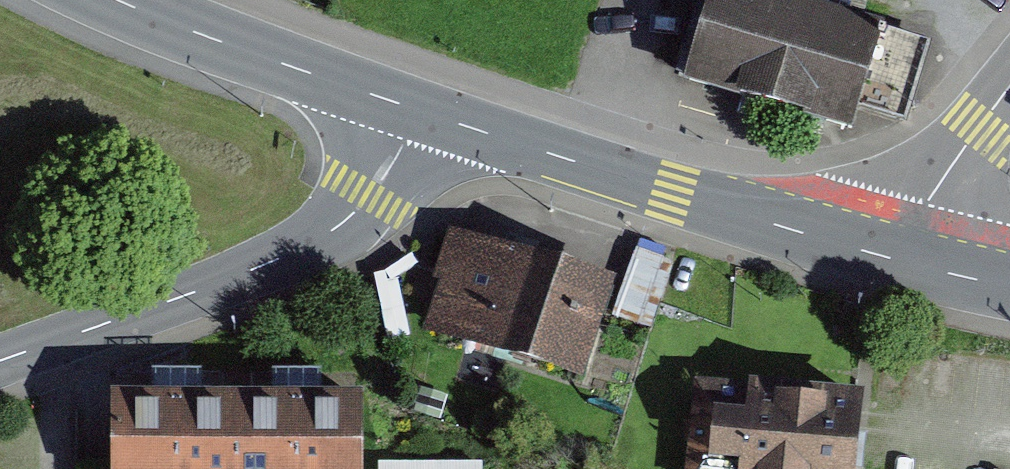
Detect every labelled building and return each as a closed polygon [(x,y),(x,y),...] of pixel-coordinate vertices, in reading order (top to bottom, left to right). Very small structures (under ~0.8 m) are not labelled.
[(798,0),(696,0),(675,78),(834,128),(842,98),(898,117),(924,36),(798,0)] [(614,275),(445,227),(419,331),(585,378),(614,275)] [(847,389),(730,379),(728,408),(700,406),(698,447),(730,449),(731,468),(841,468),(847,389)] [(98,391),(97,468),(349,468),(347,388),(98,391)] [(387,468),(490,468),(490,456),(387,456),(387,468)]
